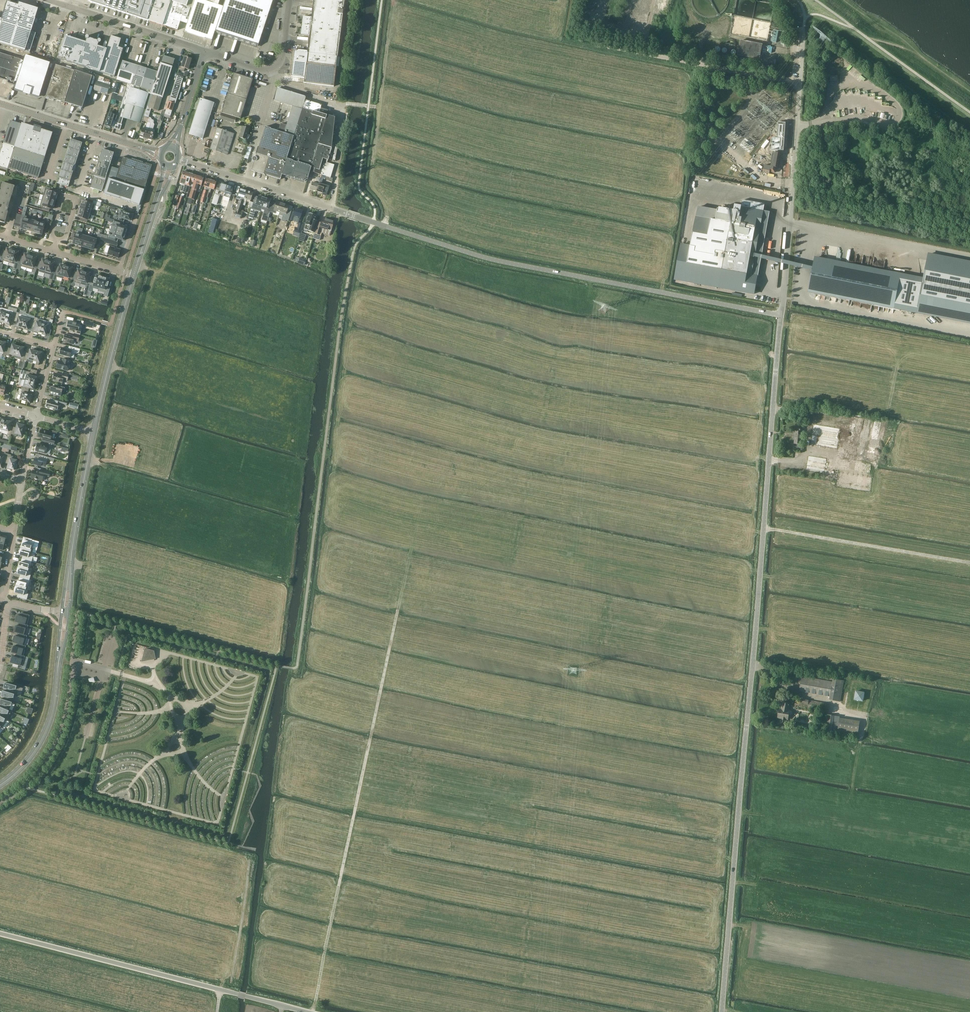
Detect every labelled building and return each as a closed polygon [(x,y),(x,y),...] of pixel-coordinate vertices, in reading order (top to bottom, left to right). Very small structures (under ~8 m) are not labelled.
[(147,20),(154,0),(89,0),(88,1),(106,7),(147,20)] [(170,0),(154,0),(147,20),(148,21),(149,21),(163,25),(171,1),(170,1),(170,0)] [(195,0),(170,0),(170,1),(171,1),(163,25),(178,30),(182,16),(189,18),(195,0)] [(218,5),(203,0),(195,0),(189,18),(184,32),(212,41),(215,31),(258,46),(273,0),(225,0),(223,7),(218,5)] [(312,18),(303,17),(301,34),(310,35),(308,51),(295,49),(291,76),(304,78),(304,83),(334,87),(336,66),(337,57),(338,57),(345,0),(314,0),(312,18)] [(691,2),(692,5),(693,8),(695,10),(698,12),(700,14),(703,15),(706,16),(709,16),(713,16),(716,15),(719,13),(721,11),(723,9),(725,6),(726,4),(727,0),(691,0),(691,2)] [(30,53),(36,33),(31,31),(38,9),(19,3),(18,5),(7,2),(1,21),(2,22),(0,29),(0,44),(30,53)] [(42,16),(40,20),(55,24),(56,20),(42,16)] [(121,40),(114,37),(111,36),(107,50),(98,47),(99,44),(100,44),(101,43),(101,42),(102,42),(101,41),(101,40),(100,40),(99,40),(98,40),(98,41),(95,40),(96,39),(92,38),(91,39),(89,38),(89,37),(89,36),(88,36),(87,36),(86,36),(85,37),(85,38),(86,39),(86,40),(86,42),(65,36),(58,59),(114,77),(123,49),(118,48),(121,40)] [(727,48),(728,49),(731,49),(733,48),(734,47),(734,45),(734,43),(733,41),(731,40),(729,40),(727,41),(726,43),(725,45),(726,47),(727,48)] [(738,56),(760,60),(763,45),(741,40),(738,56)] [(14,55),(16,49),(6,46),(4,52),(14,55)] [(14,55),(4,52),(2,58),(12,61),(14,55)] [(22,60),(21,62),(15,82),(17,82),(16,85),(15,89),(25,92),(24,93),(29,94),(30,93),(39,96),(40,93),(41,93),(51,63),(25,55),(24,61),(22,60)] [(161,63),(158,72),(151,94),(153,95),(162,98),(163,98),(173,67),(175,59),(163,55),(161,63)] [(179,70),(184,71),(185,68),(188,69),(189,66),(189,65),(189,63),(190,63),(192,59),(185,57),(182,67),(180,66),(179,70)] [(0,64),(10,68),(12,61),(2,58),(0,64)] [(130,84),(136,65),(123,61),(117,80),(120,81),(128,83),(127,87),(133,88),(134,86),(130,84)] [(10,68),(0,64),(0,71),(8,74),(10,68)] [(46,96),(65,102),(75,71),(56,65),(46,96)] [(141,91),(148,69),(136,65),(130,84),(134,86),(133,88),(141,91)] [(151,94),(158,72),(148,69),(141,91),(149,93),(151,94)] [(0,71),(0,78),(7,80),(8,74),(0,71)] [(75,71),(65,102),(83,108),(93,76),(75,71)] [(228,114),(236,117),(241,118),(253,79),(234,73),(222,112),(228,114)] [(177,76),(174,88),(180,90),(181,86),(183,78),(180,77),(177,76)] [(94,90),(100,92),(104,81),(97,79),(97,81),(94,90)] [(104,81),(100,92),(107,94),(110,85),(111,82),(104,81)] [(128,83),(120,81),(120,82),(117,81),(113,93),(118,94),(118,95),(124,97),(127,87),(128,83)] [(144,108),(149,93),(141,91),(133,88),(127,87),(124,97),(118,115),(116,121),(114,128),(120,130),(122,126),(121,126),(128,103),(144,108)] [(174,88),(170,98),(177,100),(180,90),(174,88)] [(273,100),(293,106),(287,125),(281,123),(279,131),(271,129),(271,128),(265,127),(259,147),(258,147),(256,154),(253,155),(254,157),(253,158),(252,160),(253,161),(254,162),(251,170),(264,174),(265,176),(266,175),(280,179),(282,174),(286,163),(297,128),(300,116),(303,108),(305,100),(306,98),(306,97),(305,96),(278,88),(277,88),(277,89),(273,100)] [(146,111),(150,113),(151,109),(158,111),(162,98),(153,95),(149,106),(147,106),(146,110),(146,111)] [(177,100),(170,98),(167,109),(166,109),(164,117),(170,119),(175,103),(176,104),(177,100)] [(203,139),(214,105),(214,103),(200,98),(189,134),(203,139)] [(305,100),(303,108),(312,111),(319,113),(321,108),(322,105),(305,100)] [(312,111),(303,108),(300,116),(297,128),(286,163),(282,174),(305,181),(307,182),(308,177),(310,171),(313,172),(318,174),(321,175),(325,164),(324,164),(325,159),(328,160),(332,149),(335,117),(327,115),(319,113),(312,111)] [(114,120),(116,121),(118,115),(110,112),(105,125),(106,126),(106,127),(110,128),(111,127),(112,127),(114,120)] [(148,122),(151,123),(146,138),(152,140),(155,130),(153,129),(155,125),(154,123),(153,123),(154,121),(153,120),(152,120),(151,118),(150,117),(148,122)] [(11,120),(4,143),(15,146),(22,124),(11,120)] [(140,136),(146,138),(151,123),(148,122),(147,126),(146,129),(142,128),(140,136)] [(772,138),(771,150),(784,151),(786,123),(778,122),(777,138),(772,138)] [(22,124),(15,146),(45,156),(52,134),(22,124)] [(239,137),(246,139),(250,129),(251,125),(248,124),(247,128),(243,126),(239,137)] [(210,149),(222,153),(228,155),(234,134),(217,128),(210,149)] [(71,139),(63,163),(73,166),(75,165),(82,143),(71,139)] [(0,154),(0,166),(8,168),(15,146),(4,143),(0,154)] [(15,146),(8,168),(38,178),(45,156),(15,146)] [(103,149),(94,176),(105,180),(114,153),(103,149)] [(115,181),(109,178),(104,194),(139,205),(152,165),(146,163),(146,164),(123,157),(115,181)] [(72,171),(73,166),(63,163),(57,183),(68,187),(73,171),(72,171)] [(326,165),(325,164),(321,175),(316,191),(322,193),(323,190),(327,191),(328,192),(329,186),(322,184),(323,179),(326,179),(327,176),(331,178),(335,166),(326,163),(326,165)] [(180,191),(183,192),(189,173),(187,172),(186,171),(185,171),(184,171),(183,171),(180,183),(182,184),(180,191)] [(187,185),(190,186),(191,182),(193,174),(192,173),(191,173),(190,173),(189,173),(183,192),(185,192),(187,185)] [(189,199),(191,199),(198,176),(197,175),(196,175),(195,174),(194,174),(193,174),(191,182),(190,186),(192,187),(189,199)] [(310,189),(316,191),(321,175),(318,174),(316,180),(317,181),(316,183),(312,182),(310,189)] [(105,180),(94,176),(90,188),(102,191),(105,180)] [(198,176),(191,199),(192,200),(191,203),(193,204),(196,195),(195,195),(197,189),(198,189),(199,185),(201,186),(204,177),(203,177),(202,176),(201,176),(200,176),(198,176)] [(208,192),(211,180),(210,179),(208,178),(207,178),(206,178),(204,186),(207,187),(205,191),(204,190),(201,202),(204,203),(204,202),(206,197),(207,194),(207,192),(208,192)] [(213,180),(211,180),(208,192),(207,192),(207,194),(206,197),(209,198),(211,189),(214,189),(217,181),(216,181),(215,180),(214,180),(213,180)] [(2,182),(0,187),(0,222),(5,223),(9,212),(7,212),(9,207),(8,208),(7,208),(13,186),(15,186),(14,188),(15,188),(15,186),(2,182)] [(221,191),(225,193),(227,185),(221,183),(218,194),(220,194),(221,191)] [(227,185),(225,193),(224,195),(230,197),(233,187),(227,185)] [(48,187),(46,196),(56,199),(58,193),(55,193),(56,189),(48,187)] [(243,201),(244,199),(244,198),(247,191),(240,189),(237,199),(240,200),(237,211),(236,211),(234,217),(241,219),(243,213),(240,212),(241,210),(242,205),(243,201)] [(247,191),(244,198),(244,199),(251,201),(253,193),(247,191)] [(42,200),(54,204),(56,199),(46,196),(44,195),(42,200)] [(252,206),(261,209),(265,198),(259,196),(258,198),(255,197),(253,203),(252,206)] [(265,198),(261,209),(265,210),(262,221),(267,222),(270,212),(273,203),(270,202),(271,200),(265,198)] [(83,201),(81,206),(91,209),(94,210),(95,205),(93,204),(94,201),(86,199),(85,202),(83,201)] [(53,209),(54,204),(42,200),(40,206),(43,206),(42,209),(49,212),(50,209),(53,209)] [(716,221),(696,217),(691,246),(681,244),(675,279),(700,284),(754,294),(756,285),(757,285),(759,275),(752,274),(755,258),(755,255),(764,210),(765,204),(743,200),(742,206),(735,205),(734,211),(720,208),(719,213),(718,212),(718,213),(717,213),(716,221)] [(276,204),(273,203),(270,212),(276,213),(277,211),(280,212),(279,215),(283,203),(277,201),(276,204)] [(289,205),(283,203),(279,215),(283,216),(282,219),(282,220),(282,221),(283,222),(284,222),(285,222),(285,221),(286,221),(286,220),(288,221),(291,211),(288,210),(289,205)] [(79,211),(90,214),(91,209),(81,206),(79,211)] [(716,221),(717,213),(718,210),(698,207),(696,217),(716,221)] [(300,233),(303,224),(300,223),(303,214),(302,213),(303,211),(295,209),(294,211),(293,211),(290,220),(293,221),(293,220),(299,222),(297,228),(295,228),(294,231),(300,233)] [(118,210),(117,214),(115,214),(114,219),(122,221),(123,218),(130,220),(132,214),(118,210)] [(92,215),(90,214),(79,211),(78,217),(81,218),(80,221),(87,223),(88,220),(90,221),(92,215)] [(315,220),(316,215),(309,213),(306,225),(309,226),(308,230),(314,232),(317,223),(314,222),(315,221),(315,220)] [(22,225),(21,228),(27,230),(30,217),(22,215),(19,224),(22,225)] [(27,230),(32,231),(35,221),(35,219),(30,217),(27,230)] [(208,233),(213,234),(217,220),(213,218),(208,233)] [(323,222),(321,222),(321,223),(318,222),(313,238),(319,240),(321,236),(319,235),(322,228),(331,231),(334,221),(325,218),(323,222)] [(35,219),(35,221),(32,231),(37,233),(40,223),(41,220),(35,219)] [(41,220),(40,223),(37,233),(42,234),(43,232),(46,233),(48,225),(45,224),(46,222),(41,220)] [(128,228),(122,226),(122,227),(121,226),(122,222),(113,220),(112,226),(114,226),(112,230),(126,234),(128,228)] [(111,234),(109,233),(108,239),(116,242),(117,238),(119,238),(119,239),(124,240),(126,234),(112,230),(111,234)] [(73,244),(78,245),(81,235),(73,232),(71,240),(74,241),(73,244)] [(82,233),(81,235),(78,245),(83,247),(87,234),(82,233)] [(92,236),(87,234),(83,247),(89,248),(92,238),(92,236)] [(92,236),(92,238),(89,248),(94,250),(95,247),(98,248),(100,241),(97,240),(98,237),(92,236)] [(110,246),(107,254),(108,254),(111,255),(111,256),(114,257),(114,256),(118,258),(121,250),(121,249),(121,250),(110,246)] [(3,261),(9,263),(13,250),(7,249),(6,251),(3,250),(1,258),(4,259),(3,261)] [(13,250),(9,263),(15,265),(16,262),(19,263),(21,256),(18,255),(19,252),(13,250)] [(21,266),(27,268),(31,256),(25,254),(24,257),(21,256),(19,263),(22,264),(21,266)] [(929,254),(924,279),(918,313),(969,323),(969,262),(929,254)] [(814,269),(755,255),(755,258),(813,272),(814,269)] [(37,257),(31,256),(27,268),(33,270),(34,268),(37,268),(39,261),(36,260),(37,257)] [(893,308),(900,274),(816,258),(814,269),(813,272),(809,292),(893,308)] [(42,262),(39,261),(37,268),(40,269),(39,272),(45,273),(49,261),(43,259),(42,262)] [(49,261),(45,273),(51,275),(52,273),(55,274),(57,266),(54,265),(55,263),(49,261)] [(60,267),(57,266),(55,274),(58,275),(57,277),(63,279),(64,276),(67,266),(61,264),(60,267)] [(64,276),(72,279),(75,272),(72,271),(72,268),(67,266),(64,276)] [(78,273),(75,272),(72,279),(76,280),(75,282),(81,284),(84,271),(79,270),(78,273)] [(90,273),(84,271),(81,284),(87,286),(87,283),(90,284),(91,283),(93,277),(89,276),(90,273)] [(924,279),(900,274),(893,308),(918,313),(924,279)] [(90,284),(88,291),(92,292),(93,288),(99,290),(99,291),(103,276),(99,275),(98,276),(97,275),(96,279),(95,279),(94,283),(94,284),(91,283),(90,284)] [(108,278),(103,276),(99,291),(105,292),(104,296),(108,297),(110,289),(107,288),(107,286),(108,287),(109,283),(108,282),(109,279),(108,279),(108,278)] [(12,319),(15,320),(17,312),(8,310),(7,313),(4,323),(6,324),(6,325),(10,326),(12,319)] [(20,327),(22,328),(26,316),(20,314),(20,313),(17,312),(15,320),(18,321),(16,327),(20,328),(20,327)] [(30,324),(33,325),(34,319),(31,318),(26,316),(22,328),(24,328),(24,330),(28,331),(30,324)] [(38,332),(40,333),(43,323),(39,322),(40,320),(38,319),(38,318),(35,317),(34,319),(33,325),(36,326),(34,332),(38,333),(38,332)] [(43,323),(40,333),(42,333),(42,335),(46,336),(47,329),(51,330),(53,320),(50,319),(49,322),(47,321),(46,324),(43,323)] [(67,328),(70,329),(70,332),(80,335),(81,330),(79,330),(80,324),(77,323),(76,322),(74,321),(73,322),(69,321),(67,328)] [(79,341),(80,335),(74,333),(74,336),(65,334),(63,341),(73,344),(74,341),(75,340),(79,341)] [(10,354),(16,356),(18,346),(12,344),(11,350),(8,349),(6,355),(10,356),(10,354)] [(24,362),(24,360),(26,354),(23,353),(24,348),(18,346),(16,356),(21,357),(20,361),(24,362)] [(79,352),(80,349),(74,347),(73,350),(62,347),(60,354),(70,357),(71,353),(75,354),(76,351),(79,352)] [(28,359),(34,361),(36,351),(30,349),(29,355),(26,354),(24,360),(28,361),(28,359)] [(36,351),(34,361),(37,362),(36,364),(39,365),(42,353),(36,351)] [(70,364),(71,360),(64,359),(64,361),(63,362),(58,361),(56,367),(57,368),(58,368),(60,369),(61,369),(68,371),(69,369),(70,368),(70,366),(70,365),(70,364)] [(19,379),(23,380),(35,383),(36,381),(37,381),(38,378),(31,376),(32,373),(30,372),(22,370),(19,379)] [(68,380),(70,374),(64,372),(63,375),(55,373),(54,375),(53,376),(53,377),(53,378),(53,381),(63,383),(63,380),(64,379),(68,380)] [(22,386),(21,389),(27,391),(28,388),(35,389),(36,386),(35,385),(35,383),(23,380),(22,386)] [(68,388),(55,384),(54,388),(51,387),(49,393),(61,397),(61,395),(62,396),(66,389),(65,389),(65,387),(68,388)] [(27,391),(21,389),(19,388),(18,392),(19,392),(19,394),(22,395),(20,399),(30,402),(31,399),(32,399),(33,395),(27,394),(27,391)] [(59,407),(58,407),(59,403),(67,405),(68,402),(56,398),(55,402),(48,400),(46,407),(55,409),(55,410),(58,410),(59,410),(60,409),(60,408),(59,408),(59,407)] [(8,435),(11,436),(13,428),(10,427),(12,421),(8,420),(8,421),(6,420),(3,430),(2,433),(8,434),(8,435)] [(13,428),(11,436),(11,434),(14,435),(14,436),(17,437),(17,434),(22,435),(23,432),(24,433),(25,429),(24,429),(25,426),(21,425),(22,423),(18,422),(16,429),(13,428)] [(794,444),(801,444),(802,432),(803,429),(798,428),(797,431),(795,431),(794,444)] [(44,442),(52,444),(54,445),(55,440),(51,439),(53,433),(51,433),(51,432),(50,432),(49,431),(49,432),(48,432),(41,430),(39,437),(43,438),(42,441),(44,442)] [(52,444),(44,442),(43,444),(42,444),(38,443),(36,451),(46,453),(47,450),(48,451),(48,450),(49,447),(51,448),(52,444)] [(6,462),(8,454),(5,453),(5,454),(2,453),(2,456),(0,456),(0,467),(1,468),(3,461),(6,462)] [(8,454),(6,462),(9,463),(7,469),(11,470),(11,469),(15,470),(15,467),(16,467),(18,464),(16,463),(17,460),(13,459),(14,456),(11,456),(12,455),(8,454)] [(37,454),(36,459),(35,459),(34,464),(38,465),(39,463),(46,465),(47,460),(54,462),(55,459),(45,456),(42,455),(37,454)] [(31,477),(35,478),(35,479),(36,480),(37,480),(38,479),(43,480),(43,479),(44,479),(45,479),(45,478),(46,476),(49,477),(51,472),(41,469),(40,472),(33,470),(31,477)] [(21,545),(20,549),(32,552),(34,549),(33,548),(34,543),(24,540),(23,546),(21,545)] [(23,556),(22,559),(32,562),(33,557),(31,556),(32,552),(20,549),(19,553),(21,553),(20,555),(23,556)] [(19,564),(18,568),(28,571),(29,567),(30,567),(32,562),(22,559),(20,564),(19,564)] [(20,575),(19,578),(31,581),(31,580),(30,579),(31,575),(27,574),(28,571),(18,568),(17,572),(18,572),(18,574),(20,575)] [(16,583),(15,587),(28,590),(29,586),(28,586),(29,582),(31,583),(31,581),(19,578),(18,583),(16,583)] [(28,590),(15,587),(14,591),(16,591),(15,593),(18,594),(17,597),(27,600),(28,594),(27,594),(28,590)] [(15,622),(21,624),(28,626),(28,625),(27,625),(30,615),(22,613),(21,616),(17,615),(15,622)] [(14,632),(19,634),(27,636),(26,635),(28,626),(21,624),(20,627),(15,625),(14,632)] [(12,642),(18,644),(26,646),(24,646),(27,636),(19,634),(19,637),(14,636),(12,642)] [(26,646),(18,644),(17,647),(13,646),(11,653),(17,654),(25,656),(23,656),(26,646)] [(155,660),(153,651),(155,652),(155,651),(145,649),(142,661),(141,661),(154,659),(154,660),(155,660)] [(25,656),(17,654),(16,657),(12,656),(10,663),(13,664),(12,666),(18,668),(18,665),(22,666),(25,656)] [(830,697),(830,700),(840,701),(844,681),(833,679),(833,682),(802,677),(800,691),(830,697)] [(3,688),(2,691),(5,692),(14,695),(16,695),(19,687),(5,683),(3,688)] [(1,696),(0,699),(2,700),(12,703),(14,695),(5,692),(2,691),(1,696)] [(864,693),(856,691),(855,700),(863,701),(864,693)] [(9,711),(11,706),(12,703),(2,700),(0,699),(0,707),(9,711)] [(830,704),(801,699),(799,707),(828,712),(830,704)] [(786,719),(788,720),(789,715),(790,715),(791,715),(792,714),(792,713),(791,712),(791,711),(790,711),(789,711),(788,711),(790,704),(783,703),(781,709),(780,709),(778,718),(781,718),(780,721),(785,722),(786,719)] [(7,720),(11,712),(9,711),(0,707),(0,716),(7,720)] [(857,736),(860,721),(840,718),(838,733),(857,736)]
